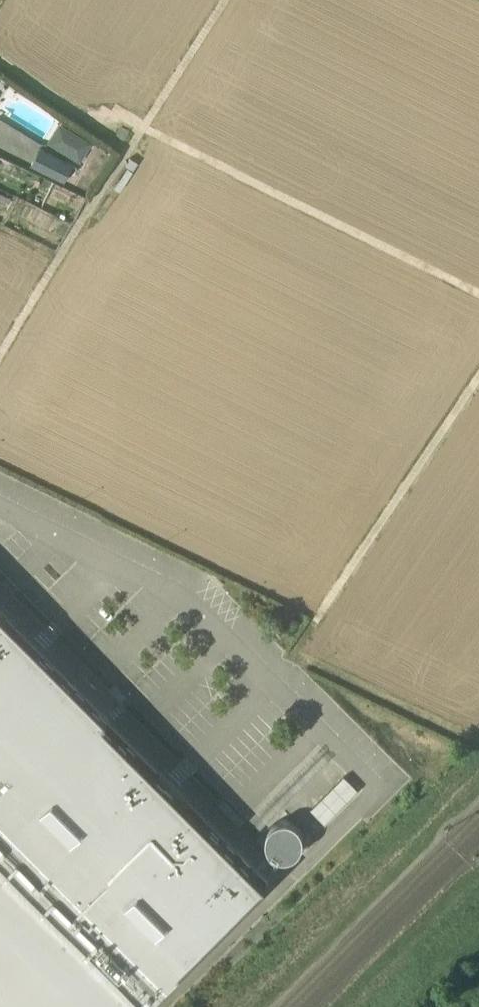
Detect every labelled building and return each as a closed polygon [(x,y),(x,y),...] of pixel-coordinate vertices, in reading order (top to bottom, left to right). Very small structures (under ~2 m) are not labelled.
[(69,156),(79,162),(90,142),(80,136),(69,156)] [(62,183),(71,164),(39,147),(29,167),(62,183)] [(13,178),(20,164),(0,154),(0,172),(13,178)] [(71,165),(68,172),(69,172),(73,174),(76,168),(73,166),(71,165)] [(5,205),(9,197),(0,193),(0,202),(5,205)] [(189,804),(0,615),(0,1006),(142,1006),(267,882),(189,804)] [(352,797),(359,789),(345,775),(311,809),(325,823),(352,797)] [(291,821),(289,821),(286,820),(284,820),(281,821),(279,821),(277,822),(275,824),(273,825),(271,827),(270,829),(268,831),(267,833),(267,836),(267,838),(267,840),(267,843),(268,845),(268,847),(270,850),(271,851),(273,853),(275,855),(277,856),(279,857),(282,857),(284,858),(287,858),(289,857),(291,857),(294,856),(296,854),(298,853),(299,851),(301,849),(302,847),(303,845),(304,843),(304,840),(304,838),(303,835),(303,833),(302,831),(301,829),(299,827),(297,825),(295,823),(293,822),(291,821)]
